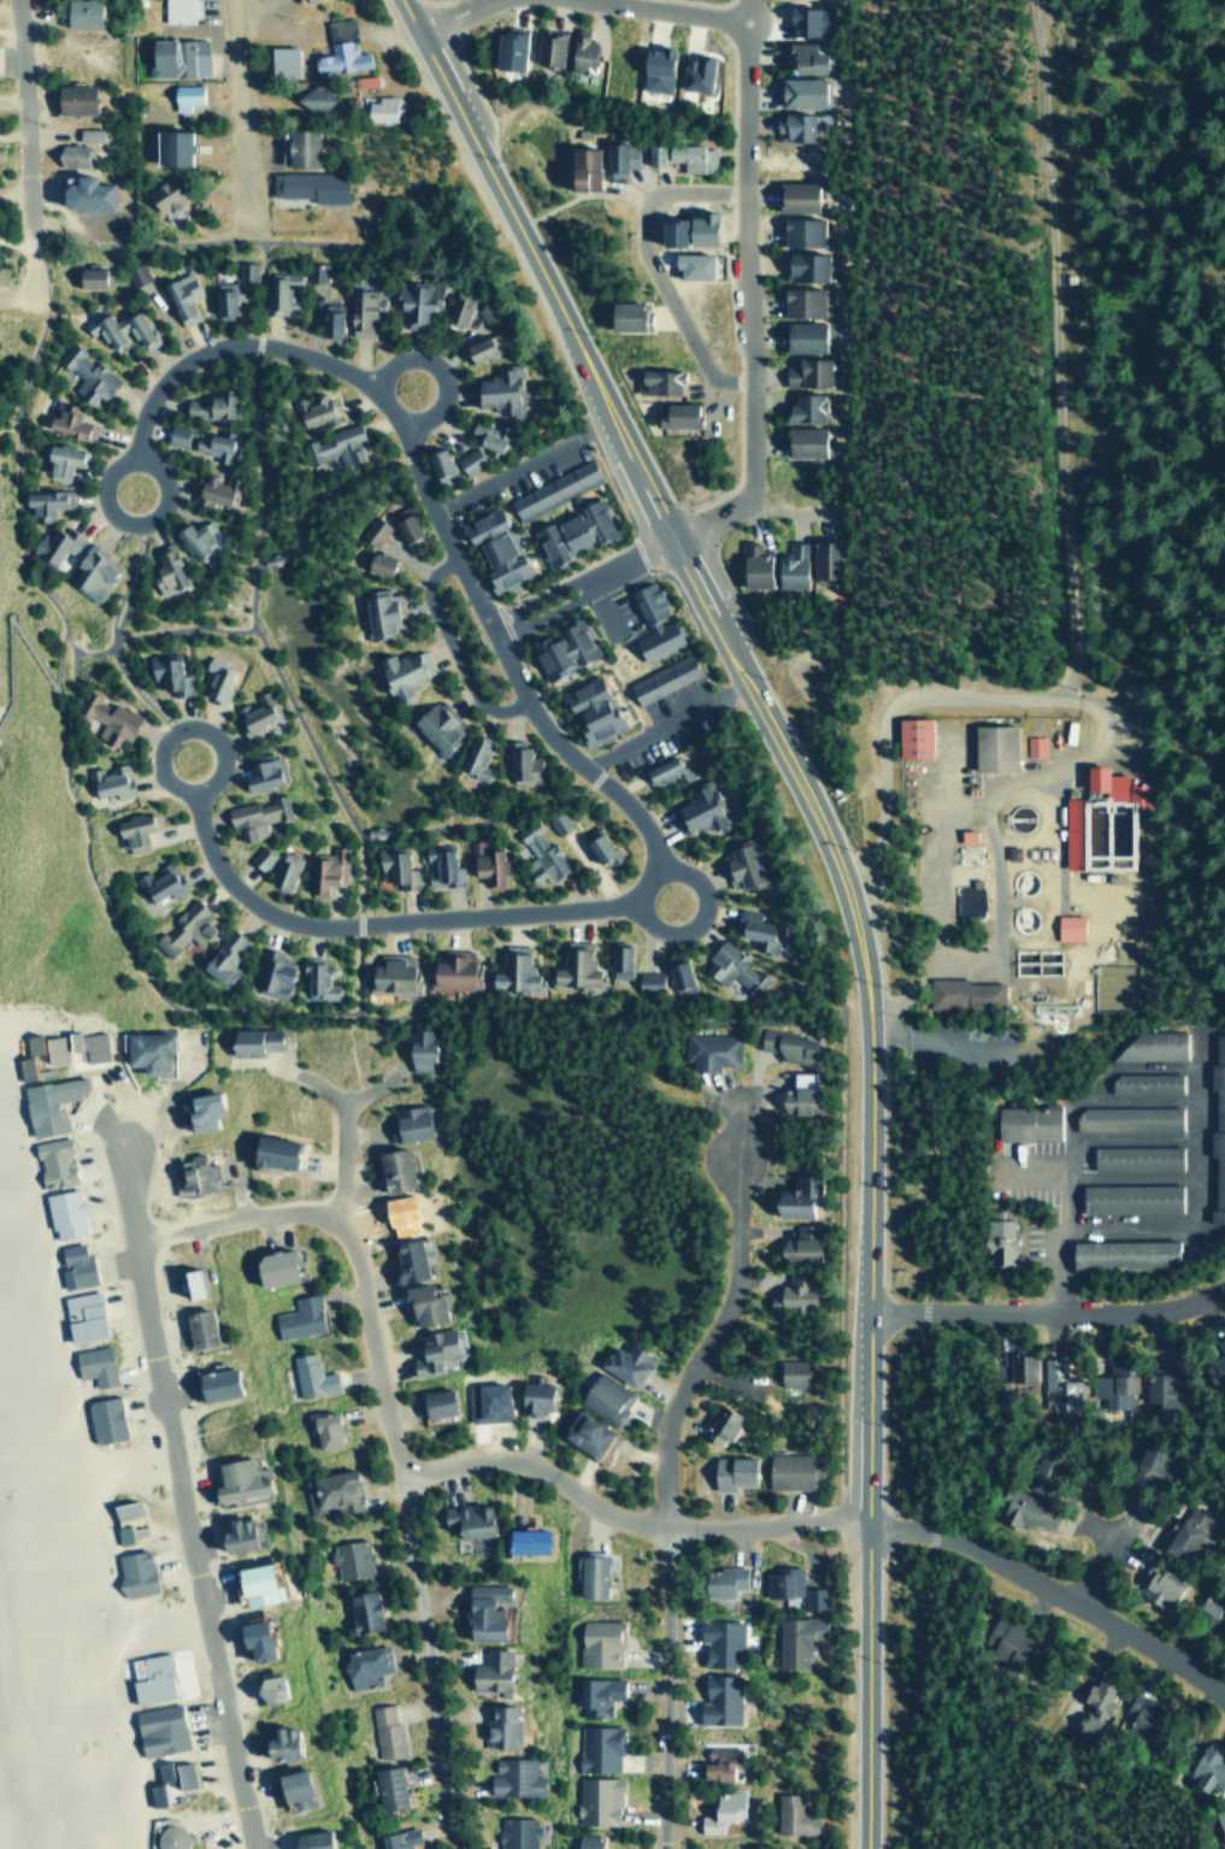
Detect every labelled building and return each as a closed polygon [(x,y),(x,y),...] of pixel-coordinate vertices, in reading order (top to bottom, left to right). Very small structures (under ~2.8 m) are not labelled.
[(59,25),(93,27),(94,0),(60,0),(59,25)] [(196,0),(160,0),(159,20),(196,20),(196,0)] [(824,6),(785,6),(785,34),(824,34),(824,6)] [(323,20),(328,52),(308,55),(312,75),(366,65),(365,51),(355,52),(349,16),(323,20)] [(519,27),(501,25),(500,34),(489,34),(489,69),(518,69),(519,27)] [(537,65),(591,71),(595,40),(582,37),(583,28),(571,27),(570,36),(541,33),(537,65)] [(205,73),(204,37),(170,39),(170,37),(145,37),(146,76),(205,73)] [(784,71),(818,72),(819,52),(809,52),(809,41),(785,41),(784,71)] [(293,75),(293,46),(265,46),(266,75),(293,75)] [(666,90),(667,47),(638,47),(636,89),(666,90)] [(676,88),(708,90),(712,58),(679,54),(676,88)] [(373,86),(373,75),(351,75),(351,86),(373,86)] [(819,106),(820,77),(776,76),(776,106),(819,106)] [(329,96),(310,80),(291,99),(311,117),(329,96)] [(89,84),(52,83),(51,113),(88,113),(89,84)] [(201,102),(201,84),(170,83),(169,110),(184,111),(184,102),(201,102)] [(394,94),(373,95),(373,100),(361,100),(363,120),(394,119),(394,94)] [(778,118),(772,118),(772,140),(808,141),(809,113),(778,112),(778,118)] [(88,139),(96,140),(98,128),(76,128),(75,136),(88,137),(88,139)] [(278,165),(311,166),(313,129),(279,128),(278,165)] [(148,130),(149,165),(185,165),(185,152),(188,152),(188,130),(148,130)] [(602,177),(622,177),(622,166),(634,166),(634,142),(602,141),(602,177)] [(84,165),(83,142),(53,143),(54,166),(84,165)] [(643,164),(658,165),(659,143),(643,143),(643,164)] [(679,171),(712,171),(712,147),(697,147),(697,143),(662,143),(662,160),(679,160),(679,171)] [(593,147),(564,147),(564,189),(594,189),(593,147)] [(342,171),(267,171),(267,195),(308,195),(308,201),(342,201),(342,171)] [(87,182),(87,173),(67,173),(66,183),(54,182),(54,207),(105,207),(106,182),(87,182)] [(175,210),(171,202),(181,198),(169,176),(142,189),(158,218),(175,210)] [(812,210),(811,181),(772,182),(773,211),(812,210)] [(713,245),(714,217),(654,216),(654,243),(713,245)] [(819,218),(778,217),(778,245),(818,246),(819,218)] [(706,278),(707,253),(669,252),(667,267),(675,267),(675,277),(706,278)] [(823,281),(823,253),(782,252),(782,279),(823,281)] [(123,267),(130,285),(147,279),(140,261),(123,267)] [(253,261),(234,261),(235,279),(253,279),(253,261)] [(305,281),(323,281),(324,263),(305,261),(305,281)] [(71,265),(72,288),(98,287),(98,264),(71,265)] [(178,326),(195,318),(187,300),(198,295),(185,270),(158,283),(178,326)] [(295,272),(264,272),(264,308),(293,308),(293,298),(284,298),(284,283),(295,283),(295,272)] [(437,308),(436,279),(391,281),(391,308),(400,308),(401,326),(422,325),(420,310),(437,308)] [(230,281),(211,282),(211,317),(230,317),(230,281)] [(819,288),(778,287),(778,316),(819,316),(819,288)] [(379,289),(347,288),(346,334),(367,335),(367,310),(378,310),(379,289)] [(467,301),(449,294),(440,320),(458,326),(467,301)] [(483,329),(500,323),(491,300),(475,306),(483,329)] [(635,330),(635,301),(603,300),(603,329),(635,330)] [(336,302),(317,302),(317,335),(336,335),(336,302)] [(108,352),(131,340),(135,346),(149,337),(134,308),(110,322),(106,316),(93,322),(108,352)] [(779,351),(821,352),(823,322),(779,320),(779,351)] [(69,389),(87,402),(94,394),(101,399),(116,379),(79,351),(81,349),(70,341),(54,360),(78,377),(69,389)] [(825,358),(791,358),(791,364),(781,365),(781,387),(825,385),(825,358)] [(519,410),(518,365),(494,365),(494,376),(471,377),(471,411),(519,410)] [(634,391),(676,393),(677,370),(634,369),(634,391)] [(181,398),(182,418),(231,417),(230,388),(218,388),(219,396),(181,398)] [(319,418),(322,425),(340,419),(331,395),(322,399),(318,390),(289,401),(299,426),(319,418)] [(819,393),(789,393),(789,404),(782,404),(782,423),(820,422),(819,393)] [(94,423),(76,419),(78,405),(53,401),(51,416),(43,414),(41,430),(92,438),(94,423)] [(494,428),(469,420),(463,440),(499,451),(506,426),(495,424),(494,428)] [(183,444),(187,428),(165,423),(163,441),(183,444)] [(336,455),(338,465),(360,459),(354,440),(360,438),(357,424),(312,436),(313,438),(300,442),(306,463),(336,455)] [(819,457),(819,426),(782,426),(781,455),(819,457)] [(216,461),(225,463),(230,437),(193,430),(189,448),(217,454),(216,461)] [(43,473),(65,477),(67,465),(83,467),(87,449),(43,441),(40,459),(46,460),(43,473)] [(463,476),(482,464),(471,446),(452,458),(463,476)] [(422,452),(429,477),(447,471),(440,447),(422,452)] [(597,479),(588,460),(505,500),(514,519),(597,479)] [(70,490),(18,490),(19,505),(25,505),(25,519),(51,519),(51,507),(70,507),(70,490)] [(544,566),(570,555),(567,549),(591,538),(594,544),(614,536),(596,496),(575,505),(577,511),(530,530),(544,566)] [(394,510),(396,518),(390,520),(399,542),(416,536),(406,505),(394,510)] [(455,524),(464,543),(502,528),(494,507),(455,524)] [(388,526),(372,514),(357,535),(371,547),(388,526)] [(189,529),(184,522),(171,529),(190,558),(218,540),(204,518),(189,529)] [(37,525),(26,554),(51,564),(57,548),(72,554),(79,535),(64,528),(61,535),(37,525)] [(472,543),(485,569),(478,571),(489,594),(528,575),(517,553),(512,555),(500,530),(472,543)] [(737,587),(765,587),(764,548),(755,548),(755,540),(736,541),(737,587)] [(807,541),(808,579),(835,578),(834,540),(807,541)] [(801,541),(784,541),(784,554),(772,553),(771,588),(801,588),(801,541)] [(92,600),(101,585),(100,584),(111,569),(101,561),(106,554),(88,542),(61,581),(92,600)] [(183,584),(169,543),(151,550),(157,565),(147,569),(157,594),(183,584)] [(362,572),(387,575),(389,556),(365,553),(362,572)] [(626,589),(643,634),(630,637),(637,661),(683,646),(673,618),(656,624),(654,617),(664,613),(653,579),(626,589)] [(358,593),(365,637),(402,631),(396,593),(385,594),(385,589),(358,593)] [(432,672),(419,647),(393,660),(389,652),(370,661),(385,693),(389,691),(393,700),(408,693),(405,685),(432,672)] [(623,683),(635,705),(697,673),(687,652),(623,683)] [(169,695),(188,694),(188,673),(175,673),(173,653),(145,653),(146,679),(157,679),(157,689),(169,688),(169,695)] [(228,670),(218,667),(222,659),(206,653),(201,666),(210,670),(200,695),(222,703),(228,689),(222,685),(228,670)] [(620,728),(608,702),(607,703),(593,675),(554,693),(564,713),(567,712),(583,746),(620,728)] [(231,707),(241,737),(261,731),(258,723),(277,717),(269,689),(252,694),(254,700),(231,707)] [(137,717),(98,699),(99,695),(87,690),(77,712),(100,723),(93,737),(112,746),(117,736),(128,741),(137,717)] [(407,722),(436,754),(465,728),(436,696),(407,722)] [(894,756),(927,756),(926,718),(893,718),(894,756)] [(968,725),(970,770),(1012,770),(1011,724),(968,725)] [(458,771),(484,778),(488,766),(481,765),(489,740),(470,734),(458,771)] [(1043,755),(1043,735),(1024,735),(1024,755),(1043,755)] [(524,755),(524,740),(506,740),(507,781),(541,779),(540,755),(524,755)] [(248,756),(252,772),(237,776),(241,791),(283,783),(277,750),(248,756)] [(676,783),(690,776),(684,761),(677,765),(672,754),(640,770),(647,787),(672,775),(676,783)] [(131,794),(125,761),(113,764),(114,770),(101,772),(100,766),(84,769),(90,796),(111,793),(112,799),(131,794)] [(1084,765),(1084,790),(1107,790),(1107,799),(1135,799),(1135,805),(1152,806),(1153,783),(1126,783),(1126,773),(1106,773),(1106,766),(1084,765)] [(707,830),(722,823),(702,782),(684,790),(688,800),(670,808),(682,832),(703,823),(707,830)] [(288,817),(283,793),(269,796),(270,801),(257,803),(257,800),(222,807),(226,829),(236,828),(238,840),(264,835),(261,823),(288,817)] [(1082,796),(1062,796),(1061,867),(1080,867),(1082,796)] [(553,834),(567,826),(560,811),(544,818),(553,834)] [(140,832),(151,828),(146,812),(111,825),(119,850),(143,842),(140,832)] [(566,868),(552,842),(544,846),(531,819),(513,829),(528,858),(519,861),(529,882),(541,876),(544,881),(566,868)] [(606,865),(618,858),(611,844),(605,848),(596,832),(581,841),(593,864),(602,858),(606,865)] [(497,848),(484,848),(483,838),(466,840),(467,876),(487,875),(487,885),(501,885),(500,859),(497,859),(497,848)] [(723,848),(726,860),(719,862),(726,888),(764,877),(753,840),(723,848)] [(329,853),(311,852),(310,895),(322,896),(323,883),(342,883),(344,846),(329,844),(329,853)] [(422,844),(422,861),(425,861),(425,885),(461,885),(460,865),(449,866),(448,844),(422,844)] [(271,854),(255,846),(246,862),(261,871),(271,854)] [(385,883),(396,883),(396,889),(416,888),(416,867),(402,867),(402,847),(373,847),(373,871),(385,871),(385,883)] [(285,889),(295,854),(276,849),(267,884),(285,889)] [(184,889),(166,858),(132,878),(147,902),(164,891),(169,899),(184,889)] [(165,956),(187,937),(194,944),(211,930),(202,920),(208,915),(192,897),(170,918),(172,920),(151,941),(165,956)] [(756,909),(735,906),(732,920),(736,920),(734,936),(759,941),(756,950),(772,953),(775,937),(766,936),(768,923),(755,920),(756,909)] [(1079,940),(1080,914),(1053,914),(1053,940),(1079,940)] [(226,962),(245,942),(230,929),(196,964),(220,987),(235,970),(226,962)] [(746,959),(720,937),(702,958),(709,964),(702,971),(720,987),(728,977),(750,996),(765,979),(743,961),(746,959)] [(601,990),(601,976),(593,974),(593,960),(587,960),(587,941),(560,940),(559,967),(547,967),(547,984),(576,985),(576,990),(601,990)] [(607,976),(625,977),(626,941),(608,941),(607,976)] [(525,944),(497,943),(496,972),(485,972),(484,989),(537,991),(538,974),(530,974),(530,965),(524,965),(525,944)] [(289,960),(278,958),(279,950),(264,948),(255,991),(282,997),(289,960)] [(472,949),(429,949),(429,988),(472,988),(472,949)] [(367,991),(411,991),(412,953),(369,953),(367,991)] [(319,956),(299,955),(298,973),(302,973),(301,997),(335,999),(335,984),(324,983),(325,976),(328,976),(329,966),(319,966),(319,956)] [(670,996),(689,993),(682,960),(664,964),(670,996)] [(635,993),(658,991),(656,971),(634,971),(635,993)] [(1000,982),(965,983),(965,977),(926,978),(926,1007),(1000,1007),(1000,982)] [(776,1059),(808,1064),(812,1040),(789,1036),(790,1030),(758,1025),(755,1048),(776,1052),(776,1059)] [(277,1052),(277,1027),(226,1026),(225,1050),(277,1052)] [(135,1072),(148,1072),(148,1066),(161,1066),(161,1047),(169,1048),(169,1030),(119,1029),(119,1062),(135,1062),(135,1072)] [(405,1071),(429,1071),(428,1029),(405,1029),(405,1071)] [(102,1058),(99,1030),(73,1032),(73,1030),(39,1035),(42,1062),(64,1060),(63,1050),(81,1048),(82,1061),(102,1058)] [(37,1050),(33,1031),(19,1035),(24,1054),(37,1050)] [(715,1071),(715,1064),(736,1065),(736,1034),(682,1032),(681,1060),(689,1060),(689,1071),(715,1071)] [(1180,1032),(1111,1034),(1112,1060),(1182,1058),(1180,1032)] [(1211,1032),(1211,1064),(1205,1064),(1205,1089),(1212,1089),(1211,1129),(1205,1129),(1205,1156),(1211,1156),(1211,1207),(1205,1207),(1205,1220),(1224,1221),(1224,1032),(1211,1032)] [(17,1078),(29,1076),(25,1054),(12,1056),(17,1078)] [(812,1072),(788,1072),(787,1089),(776,1089),(776,1113),(811,1114),(812,1072)] [(1177,1072),(1108,1072),(1108,1093),(1177,1094),(1177,1072)] [(25,1135),(64,1129),(59,1100),(84,1096),(82,1074),(18,1084),(25,1135)] [(214,1113),(211,1089),(181,1093),(183,1108),(181,1108),(183,1129),(208,1125),(207,1114),(214,1113)] [(390,1140),(426,1135),(422,1102),(385,1107),(390,1140)] [(1177,1129),(1176,1105),(1072,1106),(1073,1131),(1177,1129)] [(993,1107),(994,1141),(1055,1140),(1054,1106),(993,1107)] [(285,1167),(290,1138),(248,1131),(243,1160),(285,1167)] [(31,1141),(37,1186),(71,1182),(65,1136),(31,1141)] [(1089,1144),(1089,1170),(1177,1170),(1177,1144),(1089,1144)] [(406,1185),(401,1146),(372,1149),(377,1189),(406,1185)] [(212,1160),(200,1162),(198,1153),(171,1156),(177,1191),(217,1185),(212,1160)] [(768,1214),(808,1215),(809,1189),(811,1189),(812,1172),(790,1171),(790,1186),(768,1186),(768,1214)] [(1176,1182),(1077,1184),(1077,1213),(1125,1212),(1176,1211),(1176,1182)] [(41,1193),(49,1238),(83,1231),(73,1185),(41,1193)] [(1162,1223),(1147,1221),(1148,1212),(1132,1212),(1132,1225),(1162,1226),(1162,1223)] [(813,1259),(812,1221),(791,1223),(791,1235),(775,1235),(776,1260),(813,1259)] [(385,1241),(394,1282),(422,1276),(412,1235),(385,1241)] [(1171,1237),(1066,1241),(1066,1270),(1172,1267),(1171,1237)] [(90,1282),(87,1252),(81,1252),(78,1241),(55,1244),(58,1265),(57,1265),(59,1285),(90,1282)] [(248,1252),(252,1283),(288,1279),(285,1248),(248,1252)] [(175,1268),(181,1296),(196,1292),(190,1265),(175,1268)] [(807,1308),(808,1272),(785,1271),(785,1283),(773,1282),(773,1307),(807,1308)] [(437,1284),(425,1285),(425,1282),(400,1284),(405,1323),(441,1319),(437,1284)] [(58,1296),(66,1341),(102,1335),(94,1289),(58,1296)] [(270,1312),(272,1336),(319,1331),(314,1292),(290,1295),(291,1309),(270,1312)] [(185,1345),(212,1341),(205,1306),(178,1309),(185,1345)] [(408,1372),(453,1367),(448,1326),(422,1329),(423,1338),(412,1339),(413,1355),(406,1356),(408,1372)] [(1217,1353),(1205,1359),(1214,1382),(1224,1377),(1224,1332),(1211,1338),(1217,1353)] [(606,1343),(595,1365),(635,1386),(652,1355),(625,1342),(620,1350),(606,1343)] [(92,1386),(114,1382),(106,1343),(70,1350),(75,1377),(89,1374),(92,1386)] [(295,1396),(335,1389),(331,1370),(316,1372),(312,1350),(288,1354),(295,1396)] [(1032,1353),(1006,1352),(1005,1379),(1031,1379),(1032,1353)] [(805,1385),(805,1359),(776,1358),(776,1385),(805,1385)] [(1106,1374),(1089,1374),(1089,1396),(1101,1395),(1102,1407),(1130,1406),(1129,1364),(1106,1365),(1106,1374)] [(228,1365),(189,1372),(195,1400),(234,1392),(228,1365)] [(612,1425),(632,1394),(594,1368),(573,1400),(612,1425)] [(1141,1400),(1153,1401),(1152,1406),(1168,1407),(1170,1371),(1141,1370),(1141,1400)] [(532,1379),(514,1379),(514,1413),(544,1413),(543,1373),(532,1373),(532,1379)] [(471,1383),(473,1419),(505,1418),(503,1382),(471,1383)] [(416,1390),(418,1415),(448,1413),(446,1386),(416,1390)] [(122,1437),(114,1395),(82,1400),(89,1442),(122,1437)] [(735,1413),(712,1403),(701,1429),(706,1431),(702,1439),(722,1447),(735,1413)] [(555,1436),(591,1456),(607,1429),(571,1408),(555,1436)] [(1171,1459),(1139,1444),(1126,1474),(1158,1489),(1171,1459)] [(1041,1491),(1058,1460),(1037,1449),(1020,1482),(1041,1491)] [(729,1483),(748,1483),(748,1455),(709,1454),(708,1488),(729,1489),(729,1483)] [(211,1460),(214,1483),(207,1484),(210,1501),(263,1492),(260,1474),(249,1476),(246,1455),(211,1460)] [(307,1517),(359,1508),(352,1467),(300,1476),(307,1517)] [(1013,1527),(1015,1521),(1029,1526),(1030,1521),(1049,1529),(1056,1507),(1001,1485),(994,1502),(1000,1504),(994,1519),(1013,1527)] [(136,1513),(132,1496),(107,1503),(111,1519),(136,1513)] [(452,1536),(489,1535),(488,1502),(440,1504),(441,1525),(452,1525),(452,1536)] [(1213,1520),(1188,1504),(1177,1524),(1173,1521),(1159,1547),(1183,1561),(1196,1538),(1201,1541),(1213,1520)] [(219,1518),(222,1530),(213,1531),(216,1551),(248,1545),(243,1514),(219,1518)] [(128,1541),(125,1523),(112,1525),(114,1543),(128,1541)] [(542,1527),(502,1527),(502,1551),(542,1551),(542,1527)] [(370,1573),(365,1537),(328,1542),(332,1578),(370,1573)] [(112,1553),(117,1595),(151,1591),(146,1549),(112,1553)] [(573,1596),(601,1595),(601,1553),(573,1553),(573,1596)] [(279,1597),(276,1583),(267,1585),(263,1560),(228,1567),(234,1595),(238,1594),(241,1604),(279,1597)] [(1133,1594),(1165,1608),(1179,1577),(1147,1562),(1133,1594)] [(699,1595),(734,1595),(734,1586),(742,1586),(742,1566),(699,1565),(699,1595)] [(761,1595),(799,1595),(797,1566),(761,1567),(761,1595)] [(463,1637),(497,1638),(497,1607),(487,1607),(487,1598),(505,1598),(505,1583),(463,1583),(463,1637)] [(800,1608),(821,1608),(821,1585),(800,1585),(800,1608)] [(344,1590),(347,1630),(376,1629),(373,1589),(344,1590)] [(776,1615),(775,1665),(807,1666),(808,1639),(820,1639),(820,1617),(776,1615)] [(1031,1630),(990,1615),(980,1642),(989,1644),(985,1655),(1018,1667),(1031,1630)] [(245,1659),(267,1656),(264,1633),(259,1635),(257,1617),(230,1620),(235,1647),(242,1645),(245,1659)] [(618,1666),(619,1619),(576,1619),(576,1665),(618,1666)] [(700,1665),(737,1666),(740,1620),(695,1619),(694,1639),(701,1639),(700,1665)] [(1217,1644),(1224,1648),(1224,1625),(1217,1644)] [(344,1688),(377,1684),(376,1671),(384,1670),(381,1644),(340,1649),(344,1688)] [(466,1661),(467,1690),(506,1689),(505,1647),(482,1648),(482,1661),(466,1661)] [(131,1702),(170,1695),(161,1650),(123,1657),(131,1702)] [(735,1723),(735,1673),(701,1673),(700,1700),(695,1700),(694,1721),(735,1723)] [(1078,1700),(1089,1706),(1085,1712),(1079,1709),(1070,1729),(1086,1737),(1113,1688),(1090,1676),(1078,1700)] [(576,1715),(607,1715),(607,1697),(619,1698),(619,1677),(576,1677),(576,1715)] [(1119,1729),(1147,1738),(1159,1702),(1131,1692),(1119,1729)] [(183,1748),(176,1702),(130,1710),(137,1755),(183,1748)] [(366,1706),(376,1757),(402,1753),(397,1719),(393,1720),(389,1702),(366,1706)] [(514,1703),(484,1702),(483,1745),(513,1747),(514,1703)] [(266,1736),(258,1736),(259,1756),(291,1755),(289,1724),(266,1725),(266,1736)] [(577,1769),(619,1769),(618,1724),(576,1724),(577,1769)] [(1214,1759),(1219,1749),(1202,1741),(1183,1777),(1205,1788),(1206,1784),(1218,1790),(1224,1776),(1224,1764),(1214,1759)] [(736,1745),(703,1744),(703,1761),(697,1760),(696,1778),(725,1778),(726,1762),(735,1763),(736,1745)] [(532,1756),(491,1756),(491,1772),(485,1772),(487,1795),(540,1794),(540,1773),(532,1774),(532,1756)] [(170,1778),(167,1760),(152,1761),(154,1780),(170,1778)] [(192,1786),(188,1760),(169,1762),(172,1788),(192,1786)] [(371,1767),(376,1808),(401,1806),(397,1765),(371,1767)] [(270,1772),(275,1801),(287,1798),(289,1808),(305,1806),(299,1767),(270,1772)] [(617,1824),(617,1776),(575,1776),(573,1822),(617,1824)] [(148,1806),(160,1803),(158,1780),(145,1783),(148,1806)] [(720,1819),(744,1819),(743,1790),(709,1791),(711,1813),(696,1814),(696,1832),(720,1832),(720,1819)] [(773,1833),(814,1832),(814,1814),(799,1814),(797,1791),(773,1792),(773,1833)] [(1221,1843),(1224,1842),(1224,1804),(1211,1809),(1221,1843)] [(534,1816),(496,1815),(495,1848),(534,1848),(534,1816)] [(154,1824),(152,1848),(181,1848),(182,1825),(154,1824)] [(418,1839),(414,1825),(376,1833),(380,1848),(410,1848),(408,1842),(418,1839)] [(288,1831),(289,1848),(324,1848),(323,1829),(288,1831)] [(597,1833),(572,1832),(571,1848),(596,1848),(597,1833)]
